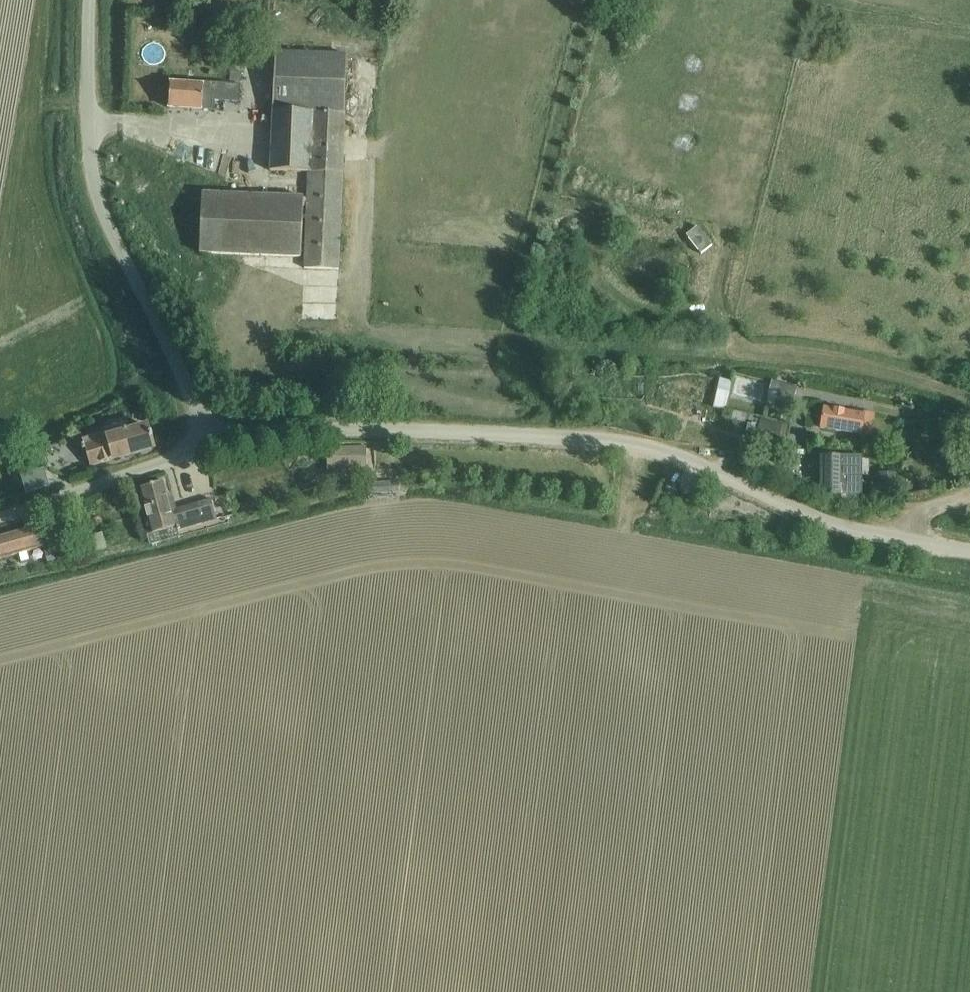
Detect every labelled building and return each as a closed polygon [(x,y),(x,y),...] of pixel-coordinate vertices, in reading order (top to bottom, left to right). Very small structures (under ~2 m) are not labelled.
[(220,29),(219,42),(231,42),(232,30),(220,29)] [(274,50),(270,171),(309,173),(305,271),(340,273),(344,174),(343,174),(347,53),(274,50)] [(231,73),(230,82),(242,83),(243,74),(231,73)] [(171,83),(169,108),(210,111),(212,111),(213,101),(240,103),(241,85),(203,82),(203,85),(171,83)] [(304,198),(211,194),(202,193),(200,253),(214,254),(301,258),(304,198)] [(697,226),(685,235),(701,255),(712,246),(697,226)] [(716,405),(727,407),(732,378),(720,377),(716,405)] [(772,384),(767,403),(792,409),(796,390),(772,384)] [(826,408),(822,428),(862,435),(863,428),(873,429),(873,427),(875,417),(826,408)] [(761,421),(758,434),(779,439),(782,426),(761,421)] [(89,459),(91,466),(155,448),(153,441),(155,440),(151,427),(149,428),(149,427),(131,432),(128,423),(111,428),(112,431),(84,439),(85,445),(83,446),(87,459),(89,459)] [(366,448),(327,448),(328,470),(367,469),(366,448)] [(862,502),(862,458),(821,457),(821,497),(840,496),(840,503),(851,503),(862,502)] [(879,494),(894,494),(894,474),(879,474),(879,494)] [(913,475),(899,475),(899,483),(913,483),(913,475)] [(141,489),(153,535),(178,528),(179,533),(218,522),(213,501),(177,511),(173,496),(168,497),(164,482),(141,489)] [(381,484),(374,484),(374,496),(396,495),(396,483),(381,484)] [(668,506),(671,498),(661,495),(659,503),(668,506)] [(690,515),(698,517),(701,504),(693,502),(690,515)] [(707,512),(705,517),(713,520),(715,514),(707,512)] [(5,562),(46,549),(39,528),(0,540),(0,546),(5,562)] [(103,536),(91,539),(95,554),(107,551),(103,536)] [(53,551),(45,553),(48,564),(56,562),(53,551)]
